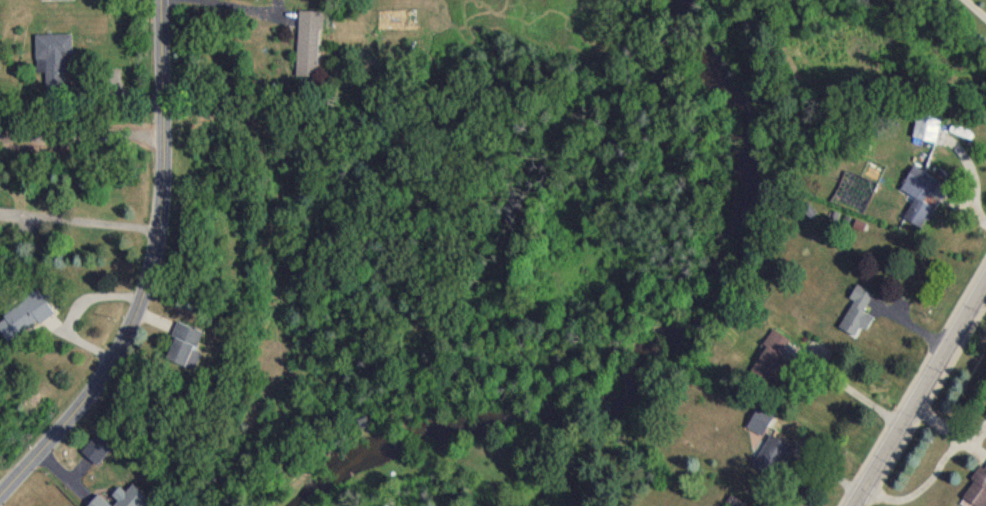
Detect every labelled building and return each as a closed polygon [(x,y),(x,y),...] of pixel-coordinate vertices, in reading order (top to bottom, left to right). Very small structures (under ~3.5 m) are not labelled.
[(295,81),(316,81),(317,16),(296,16),(295,81)] [(69,40),(33,40),(33,80),(42,80),(43,98),(64,98),(64,67),(69,67),(69,40)] [(909,143),(934,148),(940,117),(915,113),(909,143)] [(924,208),(937,185),(910,171),(897,195),(912,203),(900,224),(920,235),(933,213),(924,208)] [(870,299),(855,292),(834,334),(851,342),(856,331),(865,336),(871,322),(861,317),(870,299)] [(37,297),(0,319),(0,343),(4,350),(51,321),(37,297)] [(198,336),(172,328),(160,367),(190,376),(196,358),(192,357),(198,336)] [(778,362),(788,344),(770,335),(747,378),(772,392),(786,366),(778,362)] [(812,363),(823,368),(828,357),(817,352),(812,363)] [(760,437),(770,422),(756,414),(747,429),(760,437)] [(747,471),(767,485),(789,455),(769,441),(747,471)] [(960,502),(966,505),(985,505),(985,462),(960,502)] [(148,504),(135,495),(127,505),(147,505),(148,504)]
